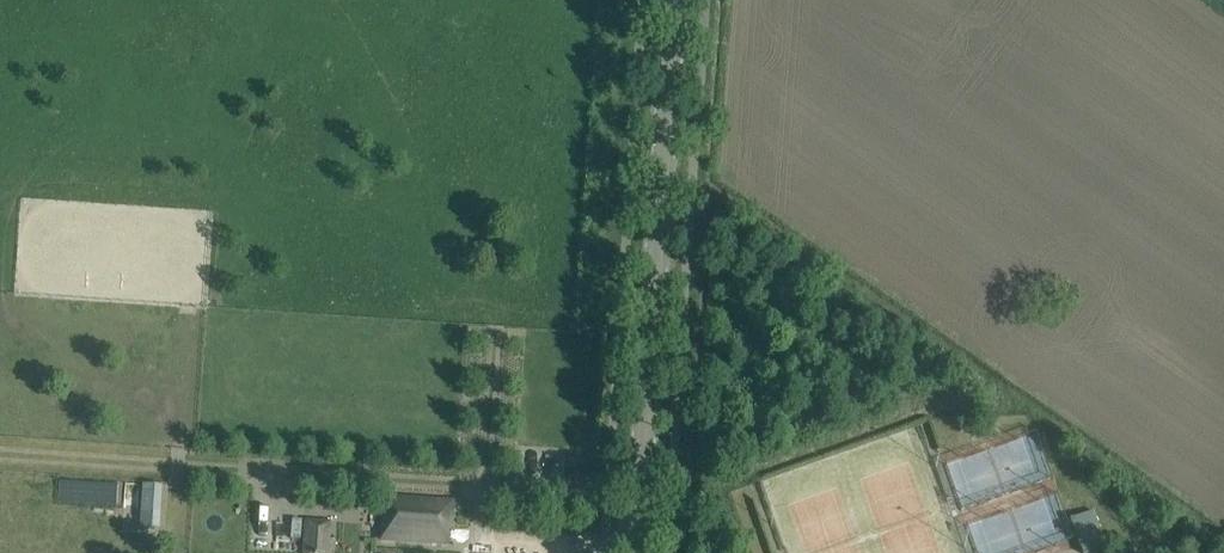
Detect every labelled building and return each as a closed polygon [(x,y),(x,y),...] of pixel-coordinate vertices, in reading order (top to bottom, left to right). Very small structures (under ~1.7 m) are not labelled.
[(143,484),(139,528),(155,529),(158,485),(143,484)] [(386,497),(383,540),(447,545),(448,530),(453,530),(455,502),(386,497)] [(1070,520),(1081,552),(1088,552),(1105,547),(1093,512),(1070,520)] [(307,521),(304,552),(327,552),(329,523),(307,521)]
